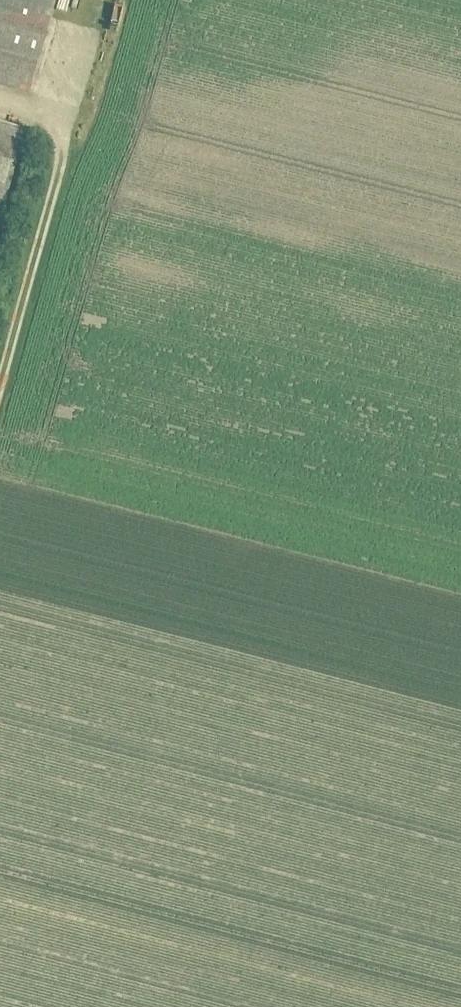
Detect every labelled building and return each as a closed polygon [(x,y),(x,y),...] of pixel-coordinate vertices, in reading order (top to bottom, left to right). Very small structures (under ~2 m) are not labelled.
[(32,90),(56,0),(0,0),(0,81),(32,90)] [(0,127),(0,218),(23,133),(0,127)]
